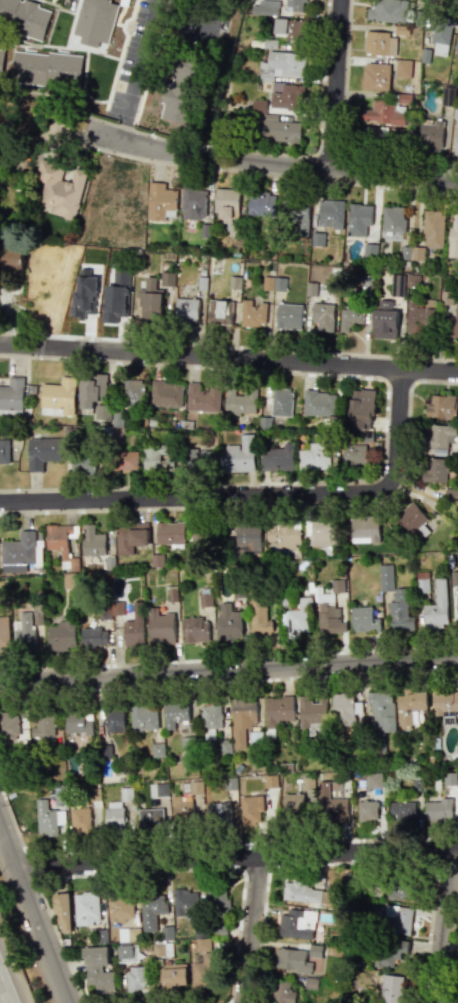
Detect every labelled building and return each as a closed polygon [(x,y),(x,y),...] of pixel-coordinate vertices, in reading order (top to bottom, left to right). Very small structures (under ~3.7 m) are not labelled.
[(11,27),(10,32),(43,41),(50,11),(38,8),(39,3),(27,0),(0,0),(0,24),(11,27)] [(80,36),(78,43),(98,48),(99,42),(108,44),(118,2),(109,0),(80,0),(72,35),(80,36)] [(307,0),(286,0),(285,11),(307,12),(307,0)] [(369,20),(410,22),(411,0),(370,0),(369,20)] [(429,43),(434,44),(433,54),(448,55),(451,20),(432,18),(429,43)] [(274,36),(303,36),(304,20),(274,19),(274,36)] [(395,34),(366,33),(365,54),(395,55),(395,34)] [(13,50),(10,81),(79,87),(82,57),(13,50)] [(260,80),(273,81),(273,76),(304,77),(304,53),(268,52),(267,62),(260,62),(260,80)] [(395,77),(410,78),(411,60),(395,60),(395,77)] [(361,89),(389,90),(389,64),(362,63),(361,89)] [(269,108),(301,109),(302,85),(281,84),(280,92),(270,92),(269,108)] [(186,123),(191,91),(164,87),(159,119),(186,123)] [(300,122),(277,121),(277,114),(265,114),(265,100),(252,99),(251,115),(261,115),(260,141),(299,143),(300,122)] [(404,125),(405,114),(393,114),(393,101),(372,100),(372,110),(361,109),(361,123),(404,125)] [(419,124),(419,150),(441,150),(442,120),(434,120),(433,124),(419,124)] [(74,220),(86,171),(75,169),(71,182),(60,179),(64,165),(40,159),(34,180),(43,182),(38,205),(49,208),(48,213),(74,220)] [(176,210),(177,190),(165,190),(165,182),(148,182),(147,220),(164,220),(164,209),(176,210)] [(180,218),(205,219),(207,189),(182,187),(180,218)] [(238,189),(214,189),(213,215),(222,215),(221,222),(230,222),(231,214),(238,214),(238,189)] [(247,215),(274,216),(275,194),(247,194),(247,215)] [(309,200),(281,200),(280,222),(293,222),(293,237),(308,237),(309,200)] [(318,227),(342,228),(344,201),(319,200),(318,227)] [(365,236),(366,225),(371,225),(372,205),(348,204),(347,236),(365,236)] [(403,240),(404,207),(383,206),(382,239),(403,240)] [(443,248),(444,211),(423,210),(422,247),(443,248)] [(449,214),(449,257),(457,257),(457,214),(449,214)] [(323,232),(311,233),(311,246),(323,245),(323,232)] [(377,244),(363,244),(363,257),(377,257),(377,244)] [(410,260),(423,260),(423,247),(410,247),(410,260)] [(23,250),(0,249),(0,271),(22,272),(23,250)] [(141,320),(162,321),(164,283),(167,283),(168,272),(159,272),(158,278),(143,277),(141,320)] [(403,275),(391,275),(390,296),(403,296),(403,275)] [(407,286),(419,286),(419,275),(407,275),(407,286)] [(84,310),(96,311),(97,277),(75,276),(73,318),(84,318),(84,310)] [(285,291),(286,277),(263,277),(262,290),(285,291)] [(306,296),(315,297),(316,283),(307,283),(306,296)] [(128,287),(105,286),(104,318),(116,319),(116,316),(127,316),(128,287)] [(199,299),(176,298),(175,320),(198,321),(199,299)] [(232,324),(232,301),(209,300),(208,323),(232,324)] [(252,303),(252,300),(241,300),(240,326),(266,326),(266,304),(252,303)] [(372,339),(397,339),(397,310),(392,310),(392,300),(378,300),(378,309),(373,309),(372,339)] [(455,302),(454,317),(444,317),(443,338),(457,338),(457,302),(455,302)] [(300,329),(301,305),(276,303),(275,328),(300,329)] [(317,331),(333,332),(334,304),(312,303),(312,323),(317,323),(317,331)] [(340,332),(348,332),(348,323),(363,323),(364,309),(341,308),(340,332)] [(74,377),(60,376),(60,385),(41,384),(40,415),(73,416),(74,377)] [(22,415),(23,377),(8,377),(8,385),(0,385),(0,415),(22,415)] [(143,407),(144,380),(123,379),(122,406),(143,407)] [(181,407),(182,383),(151,382),(150,406),(181,407)] [(186,410),(219,411),(219,390),(198,389),(198,383),(187,382),(186,410)] [(235,389),(225,389),(224,413),(255,415),(257,388),(247,387),(247,395),(235,394),(235,389)] [(272,389),(271,416),(291,416),(292,390),(272,389)] [(352,390),(350,428),(373,429),(374,390),(352,390)] [(335,416),(336,392),(303,391),(303,415),(335,416)] [(455,418),(456,396),(428,395),(427,417),(455,418)] [(110,406),(94,406),(94,419),(109,420),(110,406)] [(367,447),(373,447),(372,432),(359,432),(359,445),(343,445),(343,466),(367,466),(367,447)] [(254,471),(253,434),(240,435),(240,446),(220,447),(221,472),(254,471)] [(27,472),(43,472),(43,461),(60,461),(61,438),(27,438),(27,472)] [(0,441),(0,464),(9,463),(8,440),(0,441)] [(293,468),(293,443),(283,442),(282,451),(260,450),(259,467),(293,468)] [(298,450),(298,470),(330,469),(329,442),(309,443),(309,450),(298,450)] [(142,447),(143,472),(173,471),(173,457),(166,458),(166,446),(142,447)] [(211,450),(185,451),(185,472),(211,472),(211,450)] [(104,473),(138,472),(137,451),(103,453),(104,473)] [(94,457),(72,457),(71,475),(93,475),(94,457)] [(446,483),(446,459),(423,458),(422,482),(446,483)] [(427,519),(412,501),(395,516),(417,541),(429,531),(422,524),(427,519)] [(351,543),(379,542),(379,516),(351,517),(351,543)] [(311,546),(337,546),(337,521),(311,521),(311,546)] [(156,522),(156,544),(185,544),(185,522),(156,522)] [(300,547),(300,522),(266,522),(266,542),(276,542),(276,547),(300,547)] [(46,550),(60,549),(60,570),(78,569),(77,557),(68,558),(67,532),(73,532),(73,524),(46,525),(46,550)] [(105,534),(94,533),(94,524),(82,524),(82,555),(105,555),(105,534)] [(148,524),(115,525),(116,555),(132,555),(132,547),(148,547),(148,524)] [(260,524),(235,525),(236,551),(261,549),(260,524)] [(25,573),(26,564),(41,564),(41,531),(19,531),(19,541),(1,541),(0,572),(25,573)] [(392,564),(378,565),(379,591),(392,590),(392,564)] [(416,591),(427,592),(428,574),(417,574),(416,591)] [(446,578),(434,578),(435,604),(423,605),(424,627),(447,626),(446,578)] [(343,580),(331,580),(331,592),(343,592),(343,580)] [(407,617),(406,588),(393,589),(393,601),(389,601),(389,631),(413,631),(413,616),(407,617)] [(200,607),(210,606),(210,593),(199,594),(200,607)] [(346,633),(346,621),(339,621),(339,607),(334,607),(333,593),(317,593),(318,633),(346,633)] [(287,637),(297,637),(297,632),(310,631),(308,597),(298,597),(299,610),(281,611),(282,625),(287,625),(287,637)] [(143,645),(142,602),(132,602),(132,621),(122,621),(123,646),(143,645)] [(250,637),(273,637),(272,621),(267,621),(266,602),(249,603),(250,637)] [(216,640),(243,640),(242,611),(231,611),(231,603),(219,603),(219,615),(216,615),(216,640)] [(173,614),(157,614),(157,607),(147,608),(148,645),(175,643),(173,614)] [(351,631),(380,631),(380,618),(372,619),(372,607),(351,607),(351,631)] [(34,628),(31,628),(30,612),(20,612),(20,621),(13,621),(14,649),(35,648),(34,628)] [(7,616),(0,616),(0,646),(8,646),(7,616)] [(208,641),(208,618),(181,619),(182,643),(208,641)] [(57,626),(47,626),(47,651),(76,650),(74,621),(57,621),(57,626)] [(80,629),(81,649),(96,648),(96,644),(107,644),(106,628),(80,629)] [(432,688),(457,688),(457,712),(451,712),(451,724),(442,724),(442,712),(432,712),(432,688)] [(392,689),(396,731),(383,732),(382,722),(369,723),(366,691),(392,689)] [(331,693),(351,691),(352,704),(362,704),(362,717),(332,718),(331,693)] [(398,691),(428,691),(428,720),(418,720),(418,729),(398,730),(398,691)] [(317,704),(317,694),(326,693),(328,724),(319,725),(319,735),(310,736),(309,725),(299,726),(298,695),(307,694),(308,705),(317,704)] [(293,694),(294,715),(284,716),(285,727),(266,728),(263,696),(293,694)] [(255,696),(257,727),(245,728),(246,749),(233,750),(230,698),(255,696)] [(221,700),(223,724),(212,725),(212,737),(202,738),(199,701),(221,700)] [(189,702),(189,727),(164,727),(163,702),(189,702)] [(129,704),(148,703),(148,712),(157,712),(158,730),(131,731),(129,704)] [(125,732),(104,732),(103,708),(124,707),(125,732)] [(62,712),(82,710),(83,721),(93,720),(94,731),(64,734),(62,712)] [(8,730),(0,730),(0,711),(19,711),(19,739),(8,739),(8,730)] [(31,736),(31,725),(35,725),(35,713),(55,714),(54,736),(31,736)] [(164,757),(163,743),(151,743),(151,757),(164,757)] [(455,773),(444,772),(443,784),(455,785),(455,773)] [(264,775),(265,788),(277,787),(276,775),(264,775)] [(203,793),(203,781),(189,781),(190,794),(203,793)] [(349,798),(350,825),(331,825),(331,814),(318,815),(318,781),(329,781),(329,799),(349,798)] [(168,782),(168,796),(149,796),(149,782),(168,782)] [(120,800),(130,801),(130,788),(120,788),(120,800)] [(303,791),(304,811),(283,811),(283,791),(303,791)] [(263,794),(264,814),(252,815),(253,825),(241,826),(239,796),(263,794)] [(192,795),(193,820),(171,820),(171,795),(192,795)] [(36,798),(49,798),(49,807),(62,807),(62,836),(37,836),(36,798)] [(379,819),(359,821),(358,800),(377,798),(379,819)] [(455,798),(455,821),(424,821),(424,798),(455,798)] [(124,832),(114,832),(114,822),(105,822),(104,801),(124,800),(124,832)] [(231,801),(232,821),(206,822),(205,802),(231,801)] [(416,801),(416,821),(390,822),(390,801),(416,801)] [(92,833),(72,836),(69,808),(89,805),(92,833)] [(163,807),(164,828),(138,829),(137,808),(163,807)] [(388,897),(413,899),(414,882),(389,880),(388,897)] [(322,887),(284,882),(282,898),(320,904),(322,887)] [(195,890),(173,890),(174,917),(196,916),(195,890)] [(228,890),(207,890),(207,912),(228,912),(228,890)] [(55,893),(57,933),(70,932),(69,893),(55,893)] [(74,893),(75,925),(98,924),(98,893),(74,893)] [(107,894),(108,918),(116,918),(116,920),(132,919),(131,893),(107,894)] [(156,931),(155,914),(167,913),(166,895),(140,896),(141,932),(156,931)] [(410,934),(412,907),(385,905),(384,932),(410,934)] [(315,912),(280,909),(278,936),(313,939),(315,912)] [(191,963),(191,987),(214,986),(213,953),(210,953),(210,938),(195,938),(195,952),(201,951),(201,962),(191,963)] [(408,942),(377,938),(373,966),(396,969),(398,952),(407,953),(408,942)] [(172,956),(171,943),(152,944),(152,956),(172,956)] [(117,946),(118,962),(137,961),(137,945),(117,946)] [(308,957),(321,958),(322,945),(309,945),(308,957)] [(113,971),(101,972),(101,965),(108,965),(108,947),(84,947),(85,985),(95,985),(95,993),(114,993),(113,971)] [(274,970),(311,972),(311,962),(305,962),(305,950),(275,949),(274,970)] [(161,987),(187,986),(186,963),(161,964),(161,987)] [(147,992),(145,966),(126,967),(127,993),(147,992)] [(402,976),(382,975),(380,1002),(400,1002),(402,976)] [(317,978),(305,977),(304,988),(316,990),(317,978)] [(295,990),(287,990),(288,982),(273,981),(271,1002),(294,1002),(295,990)]
